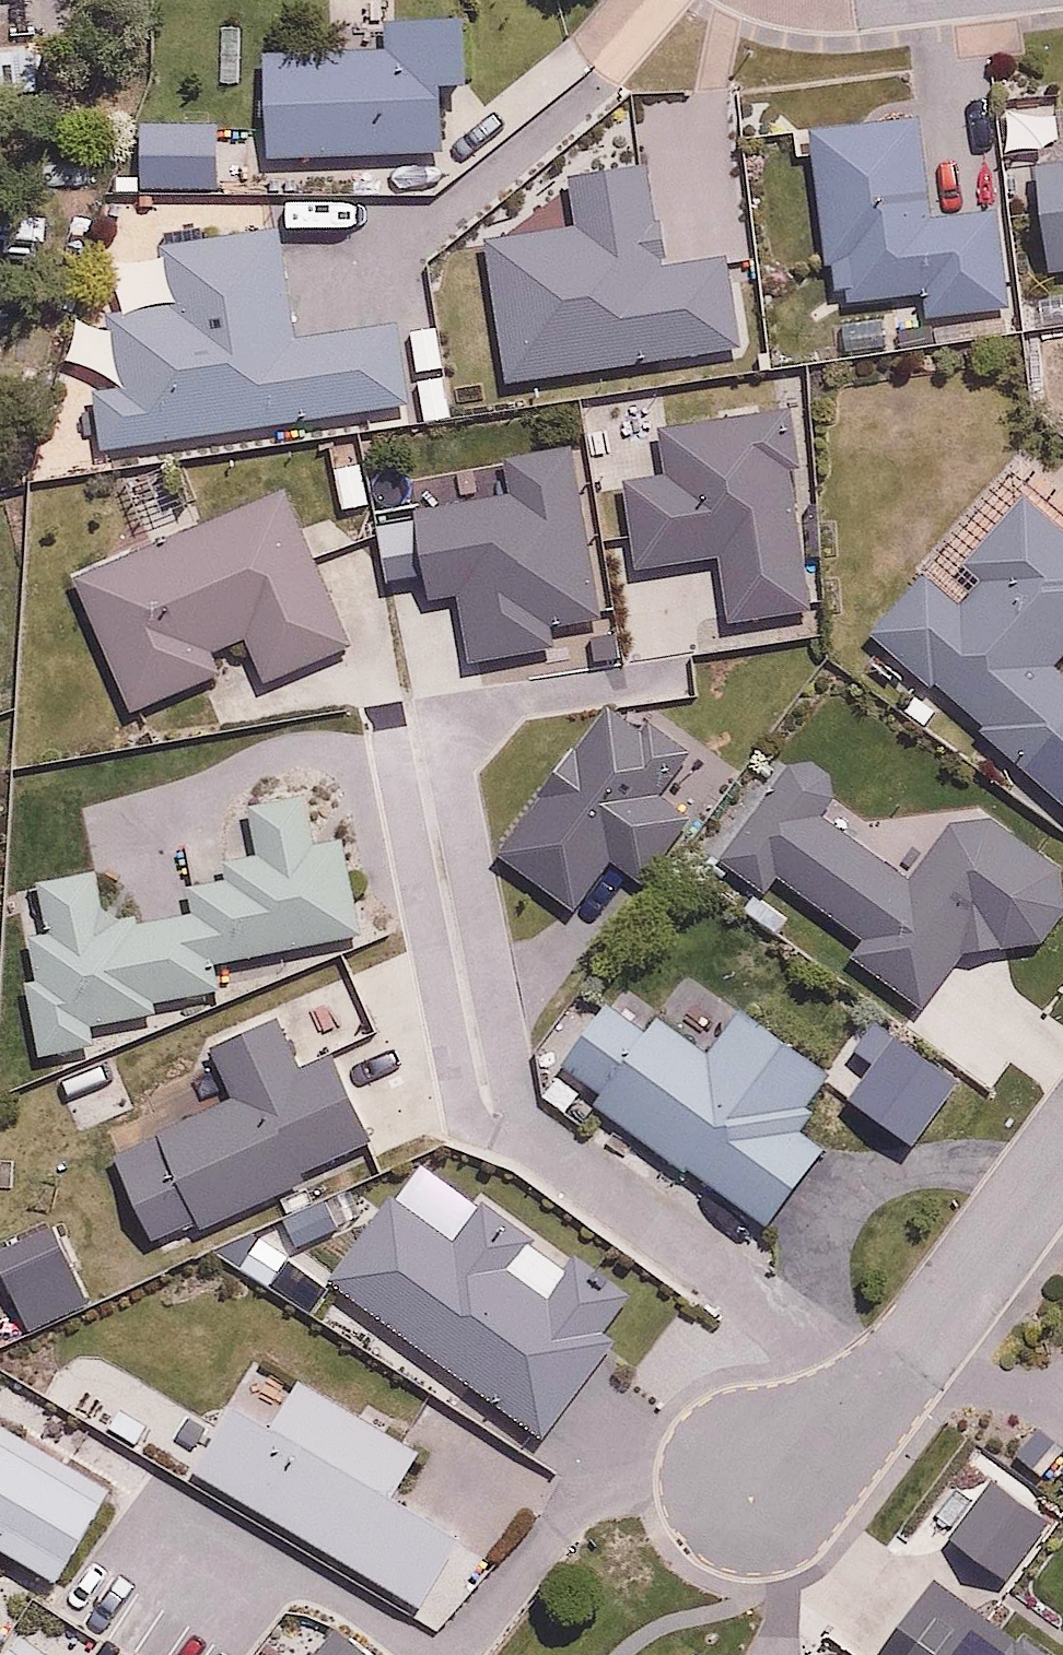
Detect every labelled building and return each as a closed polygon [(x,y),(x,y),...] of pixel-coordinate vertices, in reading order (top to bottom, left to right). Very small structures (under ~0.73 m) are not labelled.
[(249,71),(252,174),(430,169),(428,110),(460,109),(457,35),(326,39),(327,69),(249,71)] [(40,90),(38,40),(0,41),(0,92),(40,90)] [(927,117),(806,126),(813,230),(821,230),(823,261),(839,260),(842,303),(927,297),(928,314),(1003,309),(996,209),(934,213),(927,117)] [(1053,271),(1062,270),(1062,143),(1042,145),(1053,271)] [(112,154),(114,208),(192,205),(190,151),(112,154)] [(454,265),(478,406),(711,366),(696,279),(636,289),(618,188),(541,201),(549,249),(454,265)] [(67,404),(77,468),(387,420),(374,333),(268,350),(252,242),(135,260),(143,310),(86,318),(99,399),(67,404)] [(763,426),(638,442),(644,488),(603,493),(616,591),(705,579),(714,647),(791,636),(763,426)] [(569,633),(545,470),(479,479),(485,517),(392,531),(405,620),(435,615),(443,673),(528,661),(525,640),(569,633)] [(872,634),(1062,807),(1062,672),(1057,666),(1062,659),(1062,522),(1028,491),(970,555),(992,575),(962,608),(925,575),(872,634)] [(264,496),(53,589),(113,726),(204,686),(196,668),(225,655),(244,697),(335,657),(264,496)] [(694,760),(602,691),(476,862),(569,930),(613,870),(641,890),(698,813),(670,792),(694,760)] [(1062,935),(1062,869),(1062,867),(996,816),(951,820),(910,874),(831,813),(845,795),(797,758),(713,867),(771,912),(790,888),(865,945),(851,962),(924,1018),(972,955),(1052,949),(1062,935)] [(17,927),(39,1058),(93,1049),(89,1024),(159,1013),(157,1001),(222,990),(218,966),(367,941),(350,839),(226,860),(229,879),(188,886),(192,912),(109,926),(100,869),(41,879),(48,922),(17,927)] [(538,1097),(582,1126),(593,1111),(775,1231),(829,1149),(805,1133),(844,1074),(686,969),(663,1005),(618,975),(538,1097)] [(110,1152),(157,1253),(375,1150),(328,1050),(302,1062),(280,1016),(214,1047),(236,1093),(110,1152)] [(391,1194),(326,1285),(549,1446),(621,1347),(602,1333),(632,1292),(580,1255),(548,1299),(506,1268),(528,1237),(483,1205),(457,1242),(391,1194)] [(0,1248),(0,1270),(34,1341),(94,1312),(51,1224),(0,1248)] [(292,1260),(253,1235),(231,1269),(270,1294),(292,1260)] [(461,1544),(223,1409),(186,1474),(424,1609),(461,1544)] [(0,1432),(0,1552),(62,1584),(111,1490),(0,1432)] [(997,1486),(955,1542),(1010,1584),(1052,1528),(997,1486)] [(881,1654),(1036,1654),(938,1580),(881,1654)] [(316,1654),(367,1654),(337,1630),(316,1654)] [(19,1641),(10,1654),(39,1654),(19,1641)]
